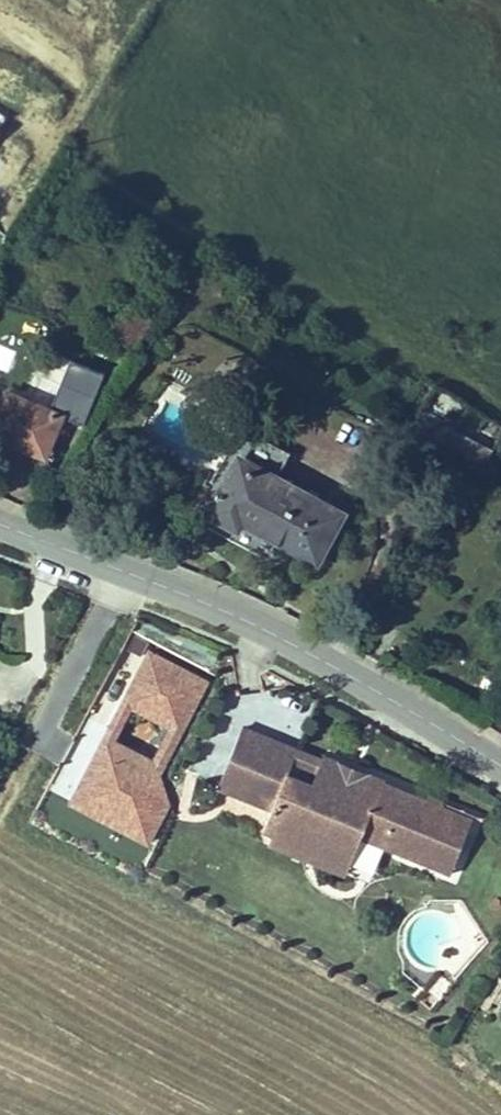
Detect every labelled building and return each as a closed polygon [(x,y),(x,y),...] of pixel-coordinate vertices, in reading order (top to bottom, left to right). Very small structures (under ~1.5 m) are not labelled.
[(14,450),(34,421),(43,427),(60,402),(40,388),(24,411),(0,395),(0,442),(14,450)] [(492,447),(500,427),(500,424),(444,399),(434,422),(492,447)] [(438,437),(437,471),(487,473),(488,439),(438,437)] [(282,467),(288,454),(258,440),(253,453),(282,467)] [(273,467),(224,441),(210,466),(260,491),(273,467)] [(210,466),(182,516),(181,517),(218,538),(224,530),(306,572),(329,527),(260,491),(210,466)] [(132,675),(68,811),(138,843),(216,677),(208,673),(218,654),(176,634),(170,646),(131,628),(113,667),(132,675)] [(55,786),(70,794),(124,694),(109,686),(55,786)] [(213,719),(204,740),(254,761),(263,739),(213,719)] [(254,761),(204,740),(189,775),(238,795),(247,824),(300,844),(307,824),(336,822),(420,858),(440,809),(411,797),(412,793),(392,785),(389,786),(350,771),(346,782),(286,758),(281,771),(254,761)] [(292,742),(286,758),(346,782),(350,771),(352,767),(292,742)] [(300,844),(247,824),(240,836),(317,867),(331,834),(336,822),(307,824),(300,844)] [(336,822),(331,834),(415,869),(420,858),(336,822)]
